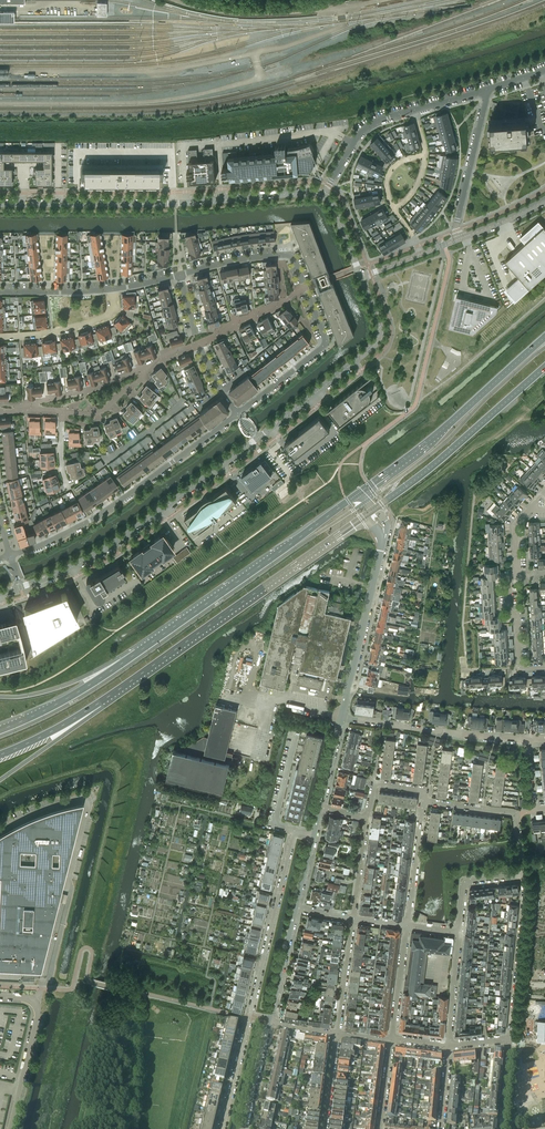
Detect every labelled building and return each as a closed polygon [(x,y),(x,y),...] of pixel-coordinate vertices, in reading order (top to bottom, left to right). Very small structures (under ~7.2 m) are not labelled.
[(107,15),(107,2),(97,2),(97,15),(107,15)] [(14,11),(0,11),(0,22),(14,22),(14,18),(14,11)] [(434,116),(435,122),(449,119),(447,112),(441,114),(441,112),(436,113),(436,115),(434,116)] [(435,122),(437,128),(450,124),(449,119),(435,122)] [(526,120),(514,121),(490,123),(491,142),(528,140),(526,120)] [(403,131),(403,132),(415,128),(414,122),(403,125),(404,131),(403,131)] [(438,133),(438,134),(452,130),(450,124),(437,128),(438,128),(440,133),(438,133)] [(415,128),(403,132),(405,138),(417,134),(415,128)] [(438,134),(440,139),(453,136),(452,130),(438,134)] [(406,143),(418,140),(417,134),(405,138),(407,137),(409,142),(406,143)] [(375,148),(384,139),(380,135),(371,143),(375,148)] [(455,142),(453,136),(440,139),(440,140),(441,139),(443,145),(455,142)] [(384,139),(375,148),(379,152),(388,144),(386,146),(382,141),(384,140),(384,139)] [(420,146),(418,140),(406,143),(408,149),(420,146)] [(455,142),(443,145),(444,145),(446,151),(457,148),(455,142)] [(224,167),(222,167),(222,168),(223,168),(223,170),(222,171),(223,171),(223,174),(224,174),(225,178),(230,178),(230,179),(236,178),(236,179),(244,178),(258,177),(294,174),(294,173),(299,173),(299,172),(298,171),(301,171),(303,171),(306,171),(308,171),(311,170),(311,169),(312,169),(312,168),(313,168),(314,168),(314,166),(314,165),(314,161),(313,156),(312,152),(313,151),(313,150),(311,144),(310,143),(303,145),(296,147),(288,148),(288,149),(288,151),(286,151),(286,149),(286,145),(286,144),(285,144),(285,145),(282,145),(279,145),(276,146),(276,145),(276,148),(276,152),(276,153),(272,154),(268,154),(265,154),(261,155),(256,155),(249,156),(244,156),(237,157),(236,157),(228,158),(223,158),(223,159),(224,167)] [(388,144),(379,152),(383,157),(392,148),(388,144)] [(187,170),(187,171),(188,171),(188,174),(187,174),(188,174),(188,177),(189,177),(190,182),(190,183),(212,181),(212,180),(215,180),(214,159),(213,158),(213,156),(213,148),(204,148),(205,160),(198,160),(197,149),(188,149),(188,152),(189,161),(190,170),(187,170)] [(392,148),(383,157),(387,161),(394,155),(390,150),(392,149),(392,148)] [(51,151),(43,151),(43,160),(51,160),(51,151)] [(443,155),(442,161),(456,164),(457,158),(443,155)] [(362,169),(366,159),(361,156),(356,166),(362,169)] [(368,170),(372,161),(366,159),(362,169),(362,168),(368,170)] [(372,174),(377,164),(372,161),(368,170),(373,173),(372,174)] [(442,161),(441,167),(455,170),(456,164),(442,161)] [(383,167),(377,164),(372,174),(378,177),(383,167)] [(4,167),(3,167),(3,175),(11,175),(11,167),(4,167)] [(43,167),(35,167),(35,175),(43,175),(43,168),(43,167)] [(441,167),(440,173),(453,175),(455,170),(441,167)] [(159,168),(83,168),(83,184),(92,184),(100,184),(117,184),(125,184),(142,184),(150,184),(159,184),(159,168)] [(453,175),(440,173),(439,179),(452,181),(453,175)] [(11,175),(3,175),(3,184),(11,184),(11,175)] [(43,175),(35,175),(35,184),(43,184),(43,175)] [(51,175),(43,175),(43,184),(51,184),(51,175)] [(452,181),(439,179),(441,179),(440,188),(444,190),(445,186),(451,187),(452,181)] [(438,190),(434,195),(443,202),(447,197),(438,190)] [(372,194),(374,203),(380,202),(378,192),(372,194)] [(368,205),(374,203),(372,194),(367,195),(366,193),(366,194),(368,205)] [(362,206),(368,205),(366,194),(360,195),(362,206)] [(356,207),(362,206),(360,195),(360,196),(354,197),(356,207)] [(443,202),(434,195),(430,199),(439,206),(443,202)] [(426,203),(435,211),(439,206),(430,199),(427,204),(426,203)] [(435,211),(426,203),(422,208),(432,216),(435,211)] [(377,211),(382,220),(383,222),(389,219),(383,208),(377,211)] [(419,213),(428,220),(432,216),(422,208),(423,209),(419,213)] [(377,223),(382,220),(377,211),(372,214),(377,224),(378,224),(377,223)] [(414,216),(413,216),(424,225),(428,220),(419,213),(416,218),(414,216)] [(372,227),(377,224),(372,214),(367,217),(372,227)] [(424,225),(413,216),(410,221),(412,223),(410,225),(414,228),(416,226),(420,230),(424,225)] [(372,227),(367,217),(361,220),(366,229),(371,226),(372,227)] [(310,221),(291,222),(297,238),(298,238),(304,253),(307,261),(314,278),(315,280),(316,280),(320,278),(324,277),(324,276),(329,275),(329,274),(330,274),(325,263),(326,263),(320,247),(314,232),(310,221)] [(505,261),(520,277),(510,286),(506,289),(515,300),(516,300),(539,278),(544,273),(544,228),(538,221),(520,237),(525,243),(521,246),(513,253),(505,261)] [(185,237),(186,240),(198,237),(196,238),(194,232),(191,233),(191,231),(180,232),(182,238),(185,237)] [(274,231),(264,232),(266,243),(267,243),(267,244),(269,243),(274,243),(274,231)] [(158,236),(158,241),(158,242),(168,242),(168,238),(171,238),(172,232),(161,232),(161,236),(158,236)] [(256,232),(247,234),(248,245),(250,245),(250,246),(252,245),(257,244),(256,232)] [(266,243),(264,232),(256,232),(257,244),(258,244),(259,245),(261,244),(264,243),(266,243)] [(394,234),(400,244),(405,240),(400,232),(395,235),(394,234)] [(37,240),(36,233),(22,235),(23,242),(26,242),(26,241),(37,240)] [(101,239),(100,233),(86,235),(88,242),(101,239)] [(248,245),(247,234),(238,235),(240,247),(241,246),(241,247),(244,247),(243,246),(248,245)] [(395,247),(400,244),(394,234),(389,237),(395,247)] [(238,235),(229,237),(231,248),(233,248),(234,248),(235,248),(240,247),(238,235)] [(186,240),(187,246),(200,243),(198,237),(186,240)] [(231,248),(229,237),(220,238),(223,250),(224,250),(225,250),(227,250),(226,249),(231,248)] [(390,250),(395,247),(389,237),(390,238),(385,241),(384,239),(383,239),(390,250)] [(223,250),(220,238),(211,241),(214,252),(216,252),(218,252),(218,251),(223,250)] [(89,248),(102,245),(101,239),(88,242),(89,248)] [(384,253),(390,250),(383,239),(378,242),(384,253)] [(187,246),(189,251),(199,249),(197,244),(200,243),(187,246)] [(89,248),(90,254),(104,252),(103,249),(104,249),(103,246),(102,245),(89,248)] [(200,254),(199,249),(189,251),(190,255),(188,256),(189,260),(198,258),(197,255),(200,254)] [(90,254),(91,260),(105,258),(104,252),(90,254)] [(39,259),(39,253),(27,254),(27,253),(24,254),(25,261),(28,260),(39,259)] [(460,257),(456,279),(463,280),(466,258),(460,257)] [(92,267),(95,267),(95,266),(106,264),(105,258),(91,260),(92,267)] [(167,265),(167,259),(157,259),(157,263),(154,262),(154,269),(163,267),(163,265),(167,265)] [(263,270),(276,269),(275,263),(271,263),(271,261),(262,261),(263,266),(265,266),(266,270),(263,270)] [(95,266),(95,267),(96,272),(107,270),(106,264),(95,266)] [(40,266),(40,265),(29,266),(26,266),(27,273),(30,273),(29,273),(41,271),(40,269),(41,269),(41,266),(40,266)] [(132,274),(132,267),(121,266),(121,273),(128,273),(128,275),(132,274)] [(239,281),(236,267),(230,269),(233,282),(234,282),(233,279),(238,278),(239,281)] [(239,281),(244,280),(242,267),(236,268),(236,267),(239,281)] [(228,283),(233,282),(230,269),(225,270),(228,283)] [(108,277),(107,270),(96,272),(97,279),(108,277)] [(228,283),(225,270),(225,271),(219,272),(221,282),(227,281),(228,283)] [(34,280),(34,279),(41,278),(41,271),(29,273),(30,273),(30,280),(34,280)] [(197,279),(198,283),(208,280),(206,275),(203,276),(202,273),(194,276),(195,280),(197,279)] [(208,280),(198,283),(199,288),(198,289),(199,289),(209,286),(208,280)] [(323,284),(318,286),(318,287),(318,288),(325,306),(328,314),(327,314),(333,329),(339,345),(354,334),(350,323),(349,323),(343,307),(343,308),(337,292),(332,281),(331,281),(327,283),(323,284)] [(159,294),(169,292),(168,288),(170,288),(169,283),(160,285),(161,288),(157,289),(159,294)] [(199,289),(200,294),(211,291),(209,286),(199,289)] [(211,291),(200,294),(201,300),(215,296),(212,297),(211,291)] [(278,291),(268,292),(268,296),(265,297),(266,304),(274,300),(274,298),(278,297),(278,291)] [(122,298),(122,302),(136,301),(136,295),(136,292),(126,292),(126,295),(123,296),(123,298),(122,298)] [(160,300),(170,297),(169,292),(159,294),(160,300)] [(202,300),(204,305),(216,302),(215,296),(201,300),(202,300)] [(456,296),(449,327),(473,333),(496,312),(498,306),(456,296)] [(162,305),(172,302),(171,302),(170,297),(160,300),(162,305)] [(242,313),(239,298),(233,299),(236,314),(242,313)] [(242,313),(244,313),(248,312),(245,299),(240,300),(239,298),(242,313)] [(161,311),(174,308),(172,302),(162,305),(163,310),(160,311),(161,311)] [(216,302),(204,305),(205,310),(204,310),(204,311),(218,307),(216,302)] [(204,311),(206,316),(216,313),(215,308),(218,307),(204,311)] [(283,318),(291,312),(287,307),(283,310),(282,309),(275,312),(278,317),(280,315),(283,318)] [(161,311),(162,317),(175,313),(174,308),(161,311)] [(283,318),(286,323),(295,316),(295,315),(294,316),(291,312),(283,318)] [(163,322),(176,319),(174,314),(175,313),(162,317),(165,316),(166,321),(163,322)] [(216,313),(206,316),(207,316),(208,321),(207,321),(218,319),(218,318),(216,313)] [(120,316),(117,318),(127,328),(132,324),(122,314),(121,316),(120,316)] [(263,319),(270,333),(275,331),(268,316),(263,319)] [(298,320),(295,316),(286,323),(290,327),(298,320)] [(123,333),(127,328),(117,318),(115,321),(114,323),(123,333)] [(176,319),(163,322),(165,328),(177,325),(176,319)] [(208,324),(209,328),(209,329),(210,330),(211,330),(212,330),(213,330),(213,329),(214,329),(214,328),(214,327),(214,326),(220,324),(218,319),(207,321),(208,324)] [(270,333),(263,319),(257,322),(264,336),(270,333)] [(250,323),(245,325),(252,340),(257,337),(250,323)] [(105,325),(101,326),(106,340),(112,338),(112,337),(115,336),(114,334),(117,333),(115,326),(109,328),(108,325),(105,326),(105,325)] [(252,340),(245,325),(239,328),(245,340),(251,338),(252,340)] [(97,332),(94,333),(97,343),(97,342),(96,340),(99,339),(100,342),(106,340),(101,326),(98,328),(96,329),(97,332)] [(179,336),(177,330),(165,333),(167,341),(170,340),(171,347),(176,346),(179,345),(183,344),(181,336),(179,336)] [(88,331),(84,332),(88,346),(94,344),(97,343),(94,333),(91,334),(90,331),(88,332),(88,331)] [(79,338),(76,339),(79,348),(78,345),(81,345),(82,347),(88,346),(84,332),(80,333),(80,334),(78,335),(79,338)] [(303,333),(298,337),(305,346),(310,342),(303,333)] [(79,348),(76,339),(73,339),(72,336),(70,337),(70,336),(66,337),(69,351),(75,349),(79,348)] [(69,351),(66,337),(62,338),(63,338),(60,339),(61,342),(58,343),(59,350),(60,352),(63,352),(69,351)] [(300,349),(305,346),(298,337),(293,340),(300,349)] [(214,344),(217,350),(227,345),(224,338),(218,340),(219,342),(214,344)] [(44,355),(51,354),(48,340),(44,341),(45,342),(42,342),(43,346),(40,346),(41,356),(44,355)] [(59,350),(58,343),(55,343),(54,340),(52,340),(48,340),(51,354),(50,352),(56,351),(56,350),(59,350)] [(293,340),(289,344),(296,353),(300,349),(293,340)] [(30,343),(31,357),(37,356),(41,356),(40,346),(37,346),(36,343),(34,343),(34,342),(30,343)] [(31,357),(30,343),(26,343),(26,344),(24,344),(24,347),(21,347),(22,357),(25,357),(31,357)] [(154,348),(152,344),(146,346),(151,358),(156,355),(155,351),(154,348)] [(292,356),(296,353),(289,344),(285,347),(292,356)] [(217,350),(219,355),(230,350),(227,345),(217,350)] [(139,349),(144,360),(143,359),(150,356),(150,358),(151,358),(146,346),(146,347),(140,350),(139,349)] [(285,347),(280,351),(287,360),(292,356),(285,347)] [(133,351),(138,363),(144,360),(139,349),(133,351)] [(230,350),(219,355),(222,361),(233,356),(230,350)] [(287,360),(280,351),(276,355),(283,363),(287,360)] [(127,353),(121,356),(121,357),(122,359),(126,370),(132,368),(130,364),(131,364),(130,360),(129,361),(128,357),(127,353)] [(192,361),(188,354),(185,355),(184,355),(181,356),(182,357),(178,359),(180,364),(176,366),(179,370),(191,364),(190,362),(192,361)] [(276,355),(271,358),(278,367),(283,363),(276,355)] [(233,356),(222,361),(225,366),(235,361),(233,356)] [(114,359),(111,360),(112,363),(115,362),(118,371),(125,369),(125,370),(126,370),(122,359),(121,357),(114,359)] [(278,367),(271,358),(267,362),(274,370),(278,367)] [(235,361),(225,366),(225,367),(226,366),(230,374),(235,370),(234,369),(238,367),(235,361)] [(267,362),(263,365),(270,374),(274,370),(267,362)] [(184,369),(186,375),(196,371),(193,365),(184,369)] [(265,377),(270,374),(263,365),(258,369),(265,377)] [(107,371),(106,367),(100,369),(104,380),(110,378),(108,374),(109,374),(108,370),(107,371)] [(156,371),(153,374),(152,374),(156,379),(155,381),(159,385),(162,382),(164,384),(168,381),(168,380),(168,378),(168,377),(165,374),(161,368),(157,372),(156,371)] [(97,382),(97,381),(103,379),(104,380),(100,369),(93,372),(93,371),(97,382)] [(258,369),(254,372),(261,381),(265,377),(258,369)] [(87,373),(91,385),(97,382),(93,371),(87,373)] [(188,381),(198,376),(196,371),(186,375),(189,380),(187,381),(188,381)] [(256,385),(261,381),(254,372),(249,376),(256,385)] [(80,375),(74,376),(76,388),(82,387),(82,383),(82,379),(81,379),(80,375)] [(67,378),(68,388),(76,387),(76,388),(74,376),(74,377),(67,378)] [(198,376),(188,381),(190,386),(201,381),(198,376)] [(258,387),(249,376),(241,382),(238,384),(230,391),(233,395),(235,398),(239,402),(248,395),(258,387)] [(55,392),(55,393),(54,381),(54,382),(46,383),(48,393),(55,392)] [(193,392),(203,387),(201,381),(190,386),(193,392)] [(10,385),(0,385),(0,400),(0,401),(3,401),(3,400),(8,400),(7,393),(10,393),(10,385)] [(33,386),(34,398),(35,398),(35,396),(42,395),(41,385),(33,386)] [(146,385),(142,390),(154,400),(158,395),(153,390),(154,389),(153,389),(151,387),(150,388),(146,385)] [(372,387),(371,386),(370,386),(369,387),(369,386),(366,388),(364,387),(362,387),(360,387),(359,387),(357,388),(356,388),(355,387),(327,410),(327,411),(328,410),(340,424),(339,425),(339,426),(341,424),(347,419),(368,403),(367,402),(368,401),(369,400),(370,398),(370,396),(370,395),(370,393),(372,390),(371,389),(372,389),(372,388),(372,387)] [(196,399),(196,400),(200,397),(200,396),(205,393),(202,388),(203,387),(193,392),(196,399)] [(144,392),(139,397),(143,400),(142,401),(144,402),(144,403),(145,403),(146,402),(150,405),(152,407),(156,402),(154,400),(142,390),(144,392)] [(171,396),(169,398),(174,404),(177,401),(171,396)] [(174,404),(169,398),(166,401),(171,407),(174,404)] [(199,414),(200,415),(207,425),(208,426),(218,418),(227,411),(224,406),(222,403),(222,404),(219,399),(210,406),(207,407),(208,408),(199,414)] [(131,402),(126,407),(139,419),(138,417),(142,413),(137,408),(138,407),(137,406),(136,404),(135,405),(131,402)] [(134,424),(139,419),(126,407),(128,408),(123,413),(126,416),(126,417),(127,419),(128,420),(129,419),(134,424)] [(202,428),(207,425),(200,415),(197,417),(196,416),(194,417),(202,428)] [(330,429),(320,416),(284,443),(295,456),(330,429)] [(15,427),(14,423),(10,423),(9,417),(5,418),(5,417),(2,417),(2,418),(0,418),(0,426),(1,426),(1,429),(15,427)] [(29,433),(40,434),(38,427),(38,417),(28,417),(30,423),(29,433)] [(54,418),(43,417),(46,424),(45,433),(45,437),(55,438),(55,434),(56,434),(54,427),(54,418)] [(117,417),(110,420),(116,434),(115,432),(121,430),(120,425),(121,425),(120,424),(120,422),(118,422),(117,417)] [(194,417),(189,420),(197,431),(202,428),(194,417)] [(107,432),(109,437),(116,434),(110,420),(111,422),(105,424),(106,429),(105,429),(106,431),(106,432),(107,432)] [(189,420),(184,424),(193,435),(197,431),(189,420)] [(184,427),(181,429),(187,437),(191,434),(192,435),(193,435),(184,424),(183,425),(184,427)] [(98,426),(91,427),(93,442),(100,441),(99,434),(100,434),(100,433),(100,431),(98,431),(98,426)] [(93,442),(91,427),(91,429),(84,430),(85,434),(84,435),(84,437),(85,444),(93,443),(93,442)] [(78,429),(67,429),(69,435),(69,445),(80,445),(78,439),(78,429)] [(177,430),(175,431),(183,442),(182,440),(187,437),(181,429),(178,431),(177,430)] [(174,434),(171,436),(178,446),(183,442),(175,431),(173,432),(174,434)] [(171,436),(166,439),(173,449),(178,446),(171,436)] [(167,454),(173,449),(166,439),(164,441),(165,442),(162,445),(165,449),(161,452),(164,456),(167,454)] [(152,447),(151,449),(159,460),(164,456),(161,452),(165,449),(162,445),(161,446),(158,448),(157,446),(153,449),(152,447)] [(154,463),(159,460),(151,449),(146,452),(154,463)] [(146,452),(141,456),(149,467),(154,463),(146,452)] [(141,456),(136,459),(144,470),(149,467),(141,456)] [(94,464),(98,469),(104,465),(100,459),(94,464)] [(133,462),(131,463),(139,474),(144,470),(136,459),(136,460),(137,461),(134,463),(133,462)] [(253,467),(242,476),(248,484),(250,488),(252,489),(271,474),(275,472),(265,459),(262,462),(261,461),(257,464),(253,467)] [(544,471),(544,462),(542,459),(541,460),(540,461),(538,463),(537,464),(544,471)] [(66,464),(67,471),(84,467),(84,466),(82,467),(81,460),(74,462),(74,461),(73,461),(70,461),(71,463),(66,464)] [(131,463),(127,466),(134,476),(138,473),(139,474),(131,463)] [(530,468),(542,479),(543,478),(542,478),(544,476),(543,475),(543,474),(544,471),(537,464),(535,463),(534,463),(532,466),(532,465),(532,466),(531,467),(530,468)] [(127,466),(122,470),(130,481),(129,479),(134,476),(127,466)] [(86,473),(84,467),(67,471),(69,470),(71,477),(76,476),(76,477),(78,476),(79,476),(79,475),(86,473)] [(526,473),(536,482),(538,479),(539,480),(540,481),(542,479),(530,468),(525,473),(526,473)] [(128,482),(130,481),(122,470),(117,474),(118,475),(116,476),(119,480),(120,479),(124,483),(127,481),(128,482)] [(536,482),(526,473),(521,478),(523,480),(522,481),(526,485),(527,484),(533,489),(535,487),(536,486),(534,485),(533,485),(533,484),(536,482)] [(49,477),(42,477),(44,485),(43,485),(59,480),(57,474),(49,477)] [(105,479),(113,491),(116,489),(115,488),(118,486),(110,475),(105,479)] [(7,481),(8,487),(19,485),(17,479),(7,481)] [(105,479),(99,483),(107,494),(109,492),(109,493),(113,491),(105,479)] [(281,479),(274,485),(277,488),(284,482),(281,479)] [(59,481),(59,480),(43,485),(45,491),(53,489),(60,488),(57,481),(59,481)] [(94,486),(102,498),(105,496),(105,495),(107,494),(99,483),(94,486)] [(9,493),(20,490),(19,485),(8,487),(9,493)] [(94,486),(89,490),(96,501),(99,499),(99,500),(102,498),(94,486)] [(514,490),(513,491),(521,498),(523,496),(524,496),(526,498),(526,497),(528,495),(518,486),(517,487),(516,488),(514,490)] [(236,501),(232,495),(232,494),(232,493),(231,493),(227,487),(213,497),(212,497),(211,497),(209,498),(208,498),(207,499),(206,499),(205,500),(204,501),(203,502),(202,503),(201,504),(200,505),(199,506),(199,507),(198,508),(185,518),(189,523),(189,524),(190,525),(190,526),(191,526),(195,531),(211,519),(210,518),(211,518),(212,517),(213,517),(214,516),(215,518),(218,516),(217,515),(217,514),(218,513),(218,512),(219,512),(220,513),(236,501)] [(285,490),(280,493),(285,500),(294,493),(289,487),(285,490)] [(11,499),(22,496),(20,490),(9,493),(11,499)] [(84,494),(92,505),(95,503),(94,502),(96,501),(89,490),(84,494)] [(519,501),(521,498),(513,491),(512,492),(510,494),(510,495),(509,496),(508,496),(519,505),(520,503),(521,503),(520,502),(519,501)] [(92,505),(84,494),(78,497),(86,508),(88,507),(89,507),(92,505)] [(12,505),(23,502),(22,496),(11,499),(12,505)] [(504,502),(512,509),(514,506),(515,507),(516,508),(517,508),(516,508),(518,505),(518,506),(519,505),(508,496),(508,497),(507,498),(506,499),(505,501),(504,502)] [(77,501),(71,504),(77,515),(82,512),(77,501)] [(14,511),(24,508),(23,502),(12,505),(14,511)] [(499,507),(509,516),(511,513),(511,514),(512,513),(510,512),(510,511),(509,511),(512,509),(504,502),(503,503),(501,505),(500,506),(499,507)] [(71,518),(77,515),(71,504),(66,507),(71,518)] [(509,516),(499,507),(497,505),(492,510),(504,521),(507,518),(507,519),(507,518),(509,516)] [(66,520),(71,518),(66,507),(61,509),(66,520)] [(15,516),(26,514),(24,508),(14,511),(15,516)] [(61,523),(66,520),(61,509),(55,512),(61,523)] [(55,512),(50,515),(55,526),(61,523),(55,512)] [(17,522),(27,520),(26,514),(15,516),(17,522)] [(55,526),(50,515),(44,517),(50,528),(55,526)] [(44,517),(39,520),(45,531),(50,528),(44,517)] [(402,519),(400,525),(412,527),(418,529),(418,526),(413,525),(413,524),(414,522),(402,519)] [(39,534),(45,531),(39,520),(34,523),(39,534)] [(20,523),(14,525),(16,531),(22,529),(20,523)] [(400,525),(399,530),(411,533),(412,527),(400,525)] [(24,535),(22,529),(16,531),(18,537),(24,535)] [(398,535),(410,538),(416,540),(418,540),(418,537),(410,536),(411,533),(399,530),(398,535)] [(33,532),(25,535),(27,541),(35,539),(33,532)] [(142,551),(141,550),(139,551),(139,550),(138,551),(139,551),(132,555),(132,556),(130,557),(132,558),(130,560),(131,561),(131,562),(137,569),(137,570),(138,571),(140,570),(141,572),(143,571),(143,570),(149,566),(150,566),(150,565),(151,565),(150,563),(161,555),(162,557),(164,556),(164,555),(170,551),(171,551),(171,550),(172,549),(171,548),(173,547),(172,545),(172,544),(171,545),(166,537),(166,536),(165,536),(164,535),(163,536),(162,534),(160,535),(159,536),(160,536),(154,540),(153,540),(153,541),(152,542),(153,543),(142,551)] [(25,535),(24,535),(18,537),(20,543),(27,541),(25,535)] [(398,535),(397,541),(408,544),(415,545),(416,540),(410,538),(398,535)] [(395,546),(394,552),(406,555),(407,551),(410,552),(411,552),(412,550),(407,549),(395,546)] [(394,552),(393,557),(408,561),(409,555),(406,555),(394,552)] [(502,552),(490,553),(490,554),(490,557),(490,558),(490,559),(490,560),(506,559),(505,559),(505,556),(504,556),(503,556),(502,556),(502,552)] [(392,562),(390,568),(402,571),(408,572),(409,572),(410,572),(411,570),(410,570),(400,568),(401,564),(392,562)] [(86,583),(94,597),(95,598),(96,599),(97,599),(98,599),(99,599),(100,599),(101,599),(101,598),(102,598),(103,597),(103,596),(103,595),(104,595),(104,594),(104,593),(103,593),(103,592),(103,591),(107,589),(106,588),(125,577),(122,572),(123,571),(122,571),(121,569),(122,569),(121,568),(120,569),(118,565),(99,577),(99,576),(92,580),(90,581),(90,580),(89,580),(88,580),(87,580),(86,581),(86,582),(86,583)] [(389,573),(388,579),(403,582),(405,583),(405,581),(404,580),(400,579),(397,579),(398,575),(389,573)] [(388,579),(387,584),(399,587),(399,584),(402,585),(403,582),(388,579)] [(387,584),(385,591),(401,594),(402,588),(399,587),(387,584)] [(337,678),(349,625),(351,617),(325,611),(330,591),(320,588),(318,595),(307,592),(309,586),(304,585),(279,604),(272,635),(261,683),(284,688),(296,638),(307,641),(297,682),(321,688),(324,675),(337,678)] [(327,611),(332,612),(332,610),(343,612),(344,607),(343,607),(343,605),(342,605),(344,600),(342,599),(343,594),(342,594),(342,593),(341,592),(342,591),(338,591),(338,592),(337,592),(337,593),(335,592),(334,598),(332,597),(332,601),(330,601),(327,611)] [(23,609),(25,615),(24,616),(31,644),(32,648),(33,648),(36,646),(53,635),(58,631),(58,632),(71,623),(71,622),(77,618),(75,615),(76,614),(67,597),(66,593),(65,593),(61,594),(50,598),(50,599),(48,599),(46,600),(42,602),(40,602),(35,604),(35,605),(23,609)] [(384,597),(382,602),(398,606),(399,605),(397,604),(397,603),(398,600),(392,599),(384,597)] [(530,597),(531,606),(541,605),(538,605),(537,597),(530,597)] [(381,607),(380,613),(392,616),(396,617),(398,617),(401,618),(402,616),(392,614),(389,613),(390,610),(381,607)] [(26,660),(23,644),(21,634),(16,619),(16,618),(15,618),(5,621),(0,622),(0,667),(26,661),(26,660)] [(379,618),(377,624),(389,626),(398,628),(399,629),(400,626),(392,624),(392,625),(390,625),(387,624),(388,620),(379,618)] [(377,624),(376,629),(385,632),(387,632),(388,629),(389,629),(389,626),(377,624)] [(376,629),(375,635),(386,638),(388,638),(393,639),(394,640),(394,636),(388,635),(387,635),(384,635),(385,632),(376,629)] [(373,640),(372,646),(384,648),(386,649),(386,647),(384,646),(382,646),(382,642),(373,640)] [(372,646),(371,651),(383,654),(383,651),(384,648),(372,646)] [(371,651),(370,656),(381,659),(382,657),(383,654),(371,651)] [(368,662),(373,663),(379,665),(380,665),(381,662),(381,661),(382,662),(385,662),(386,660),(383,660),(381,659),(370,656),(370,657),(368,662)] [(371,669),(369,669),(367,676),(379,679),(380,674),(378,673),(378,671),(375,670),(371,669)] [(486,679),(486,678),(485,678),(486,685),(489,685),(489,686),(490,686),(490,688),(496,687),(495,674),(492,675),(491,675),(491,676),(489,676),(489,677),(489,678),(488,678),(488,679),(486,679)] [(498,674),(495,674),(496,687),(501,687),(501,686),(502,685),(505,684),(505,677),(505,678),(502,678),(502,677),(502,676),(502,675),(499,675),(498,675),(498,674)] [(478,675),(476,676),(476,688),(482,688),(482,687),(483,687),(483,686),(486,685),(485,678),(485,679),(483,679),(482,679),(482,678),(482,676),(480,676),(478,676),(478,675)] [(529,679),(529,686),(532,686),(532,687),(533,687),(533,688),(539,688),(538,675),(535,675),(535,676),(532,676),(532,678),(532,679),(529,679)] [(377,686),(379,679),(367,676),(365,683),(377,686)] [(476,688),(476,676),(473,676),(473,677),(472,677),(469,677),(469,678),(469,679),(469,680),(466,680),(466,681),(462,681),(463,687),(470,686),(470,687),(471,687),(471,689),(476,688)] [(510,690),(520,689),(519,676),(516,677),(512,678),(512,679),(513,680),(512,680),(510,681),(510,680),(509,680),(510,690)] [(522,676),(519,676),(520,689),(525,689),(525,687),(526,687),(526,686),(529,686),(529,679),(528,679),(526,680),(526,679),(525,679),(525,678),(525,677),(522,677),(522,676)] [(361,712),(363,700),(357,700),(356,703),(356,704),(355,704),(354,708),(355,708),(354,711),(355,711),(355,713),(360,714),(360,712),(361,712)] [(236,765),(238,758),(232,756),(233,753),(227,752),(227,751),(234,722),(237,710),(216,704),(208,737),(204,736),(184,748),(183,752),(173,749),(166,778),(223,792),(230,764),(236,765)] [(402,719),(404,708),(397,707),(396,706),(395,706),(394,707),(393,707),(393,709),(393,710),(392,716),(398,717),(398,719),(402,719)] [(410,709),(404,708),(402,719),(406,720),(406,718),(412,719),(413,712),(413,711),(414,710),(413,709),(412,709),(411,708),(410,709)] [(439,724),(440,713),(433,712),(432,711),(431,711),(430,712),(430,714),(430,715),(429,721),(435,722),(435,724),(439,724)] [(449,724),(449,717),(450,716),(450,715),(450,714),(449,714),(448,713),(447,714),(440,713),(439,724),(443,725),(443,723),(449,724)] [(477,729),(478,717),(471,717),(470,716),(469,716),(468,716),(468,717),(468,718),(468,719),(467,726),(473,727),(473,729),(477,729)] [(485,718),(478,717),(477,729),(481,729),(481,727),(487,728),(488,721),(488,720),(488,719),(488,718),(487,718),(486,718),(485,718)] [(510,731),(511,720),(504,719),(503,719),(502,719),(501,719),(501,720),(501,721),(501,722),(501,728),(501,729),(507,729),(507,731),(510,731)] [(524,730),(524,723),(521,723),(521,722),(521,721),(521,720),(520,720),(519,720),(518,720),(511,720),(510,731),(514,732),(514,730),(524,730)] [(544,732),(544,720),(537,720),(536,720),(535,720),(534,721),(533,721),(533,723),(534,723),(531,724),(531,729),(534,729),(534,730),(540,730),(540,732),(544,732)] [(314,772),(316,765),(317,758),(318,758),(317,757),(319,750),(320,750),(319,750),(321,742),(322,742),(321,742),(323,735),(309,731),(302,763),(300,769),(298,768),(296,768),(291,791),(292,791),(286,817),(300,820),(304,805),(304,806),(304,805),(305,798),(306,798),(305,798),(307,791),(308,791),(308,790),(307,790),(309,783),(310,783),(309,783),(311,776),(311,775),(312,772),(314,772)] [(362,739),(363,734),(350,731),(349,736),(362,739)] [(359,752),(360,748),(347,745),(346,750),(359,753),(359,752)] [(355,763),(343,760),(342,767),(354,770),(356,769),(356,766),(354,766),(355,763)] [(348,777),(349,773),(339,771),(339,772),(338,773),(338,774),(338,775),(337,778),(347,780),(348,777)] [(365,787),(367,778),(367,774),(358,772),(358,775),(357,775),(354,784),(365,787)] [(347,783),(347,780),(337,778),(337,781),(336,782),(336,783),(336,784),(336,785),(346,787),(347,783)] [(348,790),(348,789),(336,786),(335,787),(335,788),(334,789),(335,790),(334,795),(344,797),(344,795),(346,796),(348,790)] [(341,806),(343,798),(333,796),(332,800),(332,801),(331,802),(332,803),(331,804),(341,806)] [(0,877),(0,884),(0,969),(41,971),(83,803),(74,805),(70,806),(61,808),(54,810),(46,813),(41,815),(38,816),(30,820),(24,822),(18,825),(12,828),(6,831),(1,835),(0,835),(0,877)] [(251,814),(253,808),(241,805),(240,812),(251,814)] [(343,818),(330,815),(329,821),(339,823),(341,824),(342,824),(343,818)] [(541,830),(540,820),(535,821),(535,820),(532,820),(533,830),(541,830)] [(338,827),(339,823),(329,821),(328,826),(341,829),(341,828),(338,827)] [(399,824),(396,824),(394,823),(393,828),(396,829),(396,826),(404,827),(404,831),(413,833),(414,826),(399,824)] [(340,835),(341,829),(328,826),(327,832),(336,834),(338,834),(338,835),(340,835)] [(282,841),(284,835),(283,835),(270,832),(270,833),(271,833),(269,838),(269,839),(271,839),(282,841)] [(336,838),(336,834),(327,832),(325,837),(337,840),(338,841),(339,838),(336,838)] [(412,845),(412,839),(398,837),(398,839),(403,839),(402,844),(412,845)] [(281,847),(282,841),(271,839),(269,839),(268,844),(281,847)] [(280,853),(281,847),(268,844),(267,844),(266,850),(280,853)] [(336,847),(326,845),(324,854),(333,857),(334,853),(335,851),(336,847)] [(410,857),(411,851),(396,849),(391,848),(391,850),(401,852),(400,852),(400,856),(410,857)] [(278,859),(280,853),(266,850),(265,856),(267,856),(278,859)] [(191,861),(193,855),(185,853),(184,859),(191,861)] [(277,865),(278,859),(267,856),(266,862),(277,865)] [(329,859),(321,857),(319,862),(335,865),(336,859),(330,858),(329,859)] [(277,865),(266,862),(264,868),(275,871),(277,865)] [(274,876),(275,871),(264,868),(263,874),(274,876)] [(323,876),(324,871),(325,869),(318,868),(315,879),(325,881),(326,876),(323,876)] [(274,876),(263,874),(261,873),(259,879),(262,879),(262,880),(273,882),(274,876)] [(271,888),(273,882),(262,880),(262,879),(259,879),(258,885),(266,887),(271,888)] [(340,885),(334,883),(329,882),(327,888),(338,891),(340,885)] [(505,894),(505,885),(498,886),(498,887),(493,887),(494,895),(505,894)] [(320,901),(323,891),(313,889),(310,899),(320,901)] [(474,899),(476,899),(475,889),(474,889),(473,889),(471,889),(470,889),(469,890),(470,893),(469,893),(468,901),(474,900),(474,899)] [(269,899),(270,893),(265,892),(257,890),(255,896),(258,897),(258,896),(269,899)] [(332,893),(323,891),(320,901),(330,903),(332,893)] [(267,905),(269,899),(258,896),(258,897),(255,896),(254,902),(256,902),(267,905)] [(266,911),(267,905),(256,902),(255,908),(266,911)] [(264,917),(266,911),(255,908),(254,908),(252,914),(253,914),(264,917)] [(263,922),(264,917),(253,914),(252,920),(263,922)] [(321,924),(322,919),(309,916),(308,918),(307,918),(307,921),(321,924)] [(263,922),(252,920),(251,925),(262,928),(263,922)] [(344,928),(344,924),(344,923),(330,920),(330,923),(328,923),(327,926),(329,926),(335,927),(344,928)] [(320,926),(321,925),(321,924),(307,921),(306,924),(307,924),(306,926),(310,927),(315,928),(320,929),(320,926)] [(260,934),(262,928),(251,925),(249,931),(260,934)] [(378,933),(379,927),(370,926),(359,925),(357,926),(357,930),(366,931),(372,932),(375,933),(378,933)] [(380,933),(385,934),(400,936),(400,932),(399,931),(399,930),(381,927),(380,933)] [(324,933),(320,933),(319,932),(305,929),(303,935),(311,937),(312,934),(323,936),(324,933)] [(260,934),(249,931),(248,937),(259,940),(260,934)] [(423,983),(428,950),(449,953),(450,944),(453,944),(453,938),(453,937),(452,937),(444,936),(443,939),(433,937),(421,936),(421,933),(413,932),(412,932),(411,932),(411,933),(411,934),(410,940),(413,941),(412,946),(411,945),(406,978),(405,978),(403,992),(413,993),(423,994),(425,995),(426,995),(428,995),(435,996),(437,985),(423,983)] [(314,942),(314,939),(303,936),(302,942),(316,945),(316,943),(314,942)] [(248,937),(246,943),(258,946),(259,940),(248,937)] [(256,952),(258,946),(246,943),(244,942),(244,943),(243,948),(244,949),(243,952),(252,954),(253,951),(256,952)] [(317,948),(318,946),(316,945),(302,942),(301,947),(312,950),(313,946),(317,948)] [(311,952),(312,950),(301,947),(299,952),(313,956),(314,953),(311,952)] [(253,964),(255,958),(254,958),(251,958),(252,954),(243,952),(243,955),(241,955),(241,956),(240,961),(242,962),(253,964)] [(221,959),(214,958),(213,965),(219,966),(221,959)] [(310,963),(306,962),(307,961),(298,959),(296,965),(305,967),(309,968),(310,963)] [(242,962),(241,967),(252,970),(253,964),(242,962)] [(307,971),(306,970),(305,970),(305,967),(296,965),(294,974),(303,976),(304,973),(307,974),(307,971)] [(395,974),(395,968),(375,966),(375,969),(381,970),(381,969),(386,970),(386,973),(395,974)] [(252,970),(241,967),(239,973),(250,976),(252,970)] [(250,976),(239,973),(238,979),(249,982),(250,976)] [(308,982),(309,979),(294,975),(293,980),(310,984),(311,982),(308,982)] [(393,985),(394,980),(380,978),(379,978),(374,977),(374,980),(379,980),(384,981),(384,984),(393,985)] [(249,982),(238,979),(236,985),(248,988),(249,982)] [(248,988),(236,985),(235,991),(246,993),(248,988)] [(301,990),(302,988),(292,985),(291,990),(305,994),(308,994),(308,992),(301,990)] [(246,993),(235,991),(234,997),(245,999),(246,993)] [(508,1004),(509,997),(500,996),(499,1003),(508,1004)] [(245,999),(234,997),(232,1002),(232,1003),(243,1005),(245,999)] [(297,1002),(298,999),(289,997),(288,1002),(302,1005),(303,1002),(300,1002),(298,1002),(297,1002)] [(243,1005),(232,1003),(232,1002),(230,1002),(229,1008),(242,1011),(243,1005)] [(297,1017),(299,1011),(286,1008),(284,1017),(285,1019),(300,1023),(301,1018),(297,1017)] [(389,1018),(389,1012),(369,1009),(369,1014),(375,1014),(375,1013),(380,1014),(380,1017),(389,1018)] [(309,1016),(309,1013),(306,1012),(305,1012),(299,1011),(297,1017),(301,1018),(305,1018),(307,1019),(308,1019),(308,1018),(309,1016)] [(238,1021),(226,1019),(225,1025),(238,1028),(239,1023),(238,1023),(238,1021)] [(538,1021),(537,1028),(539,1028),(539,1032),(537,1032),(537,1039),(537,1041),(544,1041),(544,1021),(538,1021)] [(366,1026),(363,1025),(359,1025),(345,1023),(344,1028),(345,1029),(365,1032),(366,1026)] [(505,1031),(506,1024),(497,1023),(496,1030),(505,1031)] [(238,1028),(225,1025),(223,1031),(235,1033),(235,1032),(237,1032),(238,1028)] [(386,1033),(387,1029),(378,1027),(371,1026),(370,1032),(385,1035),(385,1033),(386,1033)] [(235,1033),(223,1031),(222,1036),(235,1040),(236,1035),(235,1035),(235,1033)] [(289,1037),(290,1033),(281,1031),(280,1037),(291,1040),(291,1038),(289,1037)] [(304,1041),(305,1036),(305,1035),(297,1033),(295,1040),(304,1041)] [(235,1040),(222,1036),(220,1042),(232,1045),(233,1044),(234,1044),(235,1040)] [(330,1038),(320,1037),(319,1044),(320,1044),(320,1046),(329,1048),(330,1038)] [(362,1049),(363,1043),(344,1040),(342,1041),(342,1046),(354,1048),(362,1049)] [(232,1045),(220,1042),(219,1048),(232,1051),(233,1047),(232,1046),(232,1045)] [(289,1047),(287,1046),(287,1044),(279,1042),(277,1048),(289,1050),(290,1051),(291,1048),(289,1047)] [(353,1051),(354,1048),(342,1046),(341,1053),(353,1054),(353,1053),(363,1054),(363,1052),(353,1051)] [(232,1051),(219,1048),(218,1054),(230,1057),(230,1055),(231,1056),(232,1051)] [(328,1057),(328,1052),(314,1050),(304,1049),(303,1052),(315,1053),(315,1055),(328,1057)] [(476,1060),(474,1051),(455,1053),(453,1054),(453,1063),(476,1060)] [(230,1057),(218,1054),(216,1060),(230,1063),(231,1058),(229,1058),(230,1057)] [(286,1067),(287,1061),(275,1059),(274,1064),(273,1066),(282,1068),(283,1066),(286,1067)] [(327,1062),(314,1060),(302,1059),(301,1062),(307,1063),(307,1062),(314,1063),(313,1066),(326,1068),(327,1062)] [(230,1063),(216,1060),(215,1065),(227,1068),(227,1067),(229,1067),(230,1063)] [(227,1068),(215,1065),(214,1071),(227,1074),(228,1070),(226,1070),(227,1068)] [(289,1071),(287,1071),(287,1070),(282,1068),(273,1066),(272,1072),(281,1074),(283,1075),(283,1074),(292,1076),(293,1073),(289,1072),(289,1071)] [(325,1077),(326,1072),(304,1069),(304,1071),(305,1071),(305,1072),(312,1073),(312,1075),(325,1077)] [(226,1079),(227,1074),(214,1071),(211,1081),(223,1083),(224,1079),(226,1079)] [(345,1078),(346,1074),(338,1073),(337,1080),(348,1081),(348,1079),(345,1078)] [(324,1084),(325,1079),(312,1077),(310,1077),(305,1076),(304,1079),(311,1080),(311,1082),(324,1084)] [(460,1086),(460,1080),(460,1079),(451,1078),(450,1085),(460,1086)] [(210,1084),(209,1090),(222,1093),(223,1089),(222,1089),(222,1087),(210,1084)] [(357,1092),(349,1091),(349,1088),(336,1086),(335,1092),(349,1093),(354,1094),(354,1097),(357,1097),(357,1092)] [(222,1093),(209,1090),(208,1096),(219,1099),(220,1098),(221,1098),(222,1093)] [(378,1103),(378,1097),(365,1096),(359,1095),(358,1095),(358,1097),(369,1099),(369,1102),(378,1103)] [(219,1099),(208,1096),(206,1102),(219,1105),(221,1101),(219,1100),(219,1099)] [(219,1105),(206,1102),(205,1108),(217,1111),(217,1109),(218,1110),(219,1105)] [(274,1116),(276,1105),(271,1104),(268,1115),(274,1116)] [(217,1111),(205,1108),(203,1114),(217,1117),(218,1112),(216,1112),(217,1111)] [(294,1117),(294,1113),(298,1114),(299,1111),(289,1110),(289,1111),(288,1114),(285,1113),(283,1113),(282,1118),(288,1119),(288,1116),(294,1117)] [(217,1117),(203,1114),(202,1119),(214,1122),(214,1121),(216,1121),(217,1117)] [(497,1125),(496,1125),(497,1118),(489,1117),(489,1118),(487,1118),(487,1117),(486,1117),(485,1122),(486,1122),(486,1126),(488,1126),(489,1128),(496,1128),(497,1125)] [(214,1122),(202,1119),(201,1125),(214,1128),(215,1124),(214,1124),(214,1122)]
